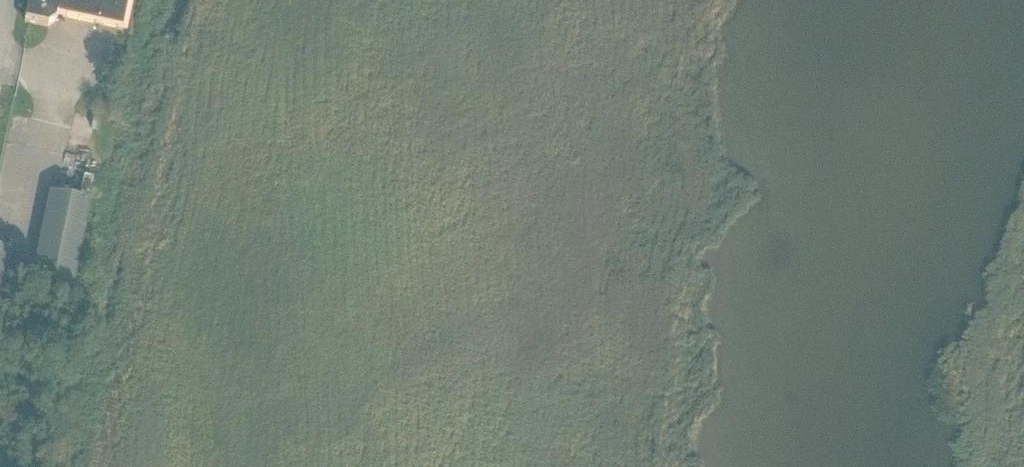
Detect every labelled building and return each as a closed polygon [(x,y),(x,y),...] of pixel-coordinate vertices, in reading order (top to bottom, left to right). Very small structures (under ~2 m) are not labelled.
[(25,21),(48,26),(56,21),(57,16),(123,30),(129,0),(29,0),(25,21)] [(1,305),(6,279),(72,294),(91,201),(50,192),(36,258),(0,250),(0,305),(1,305)]
